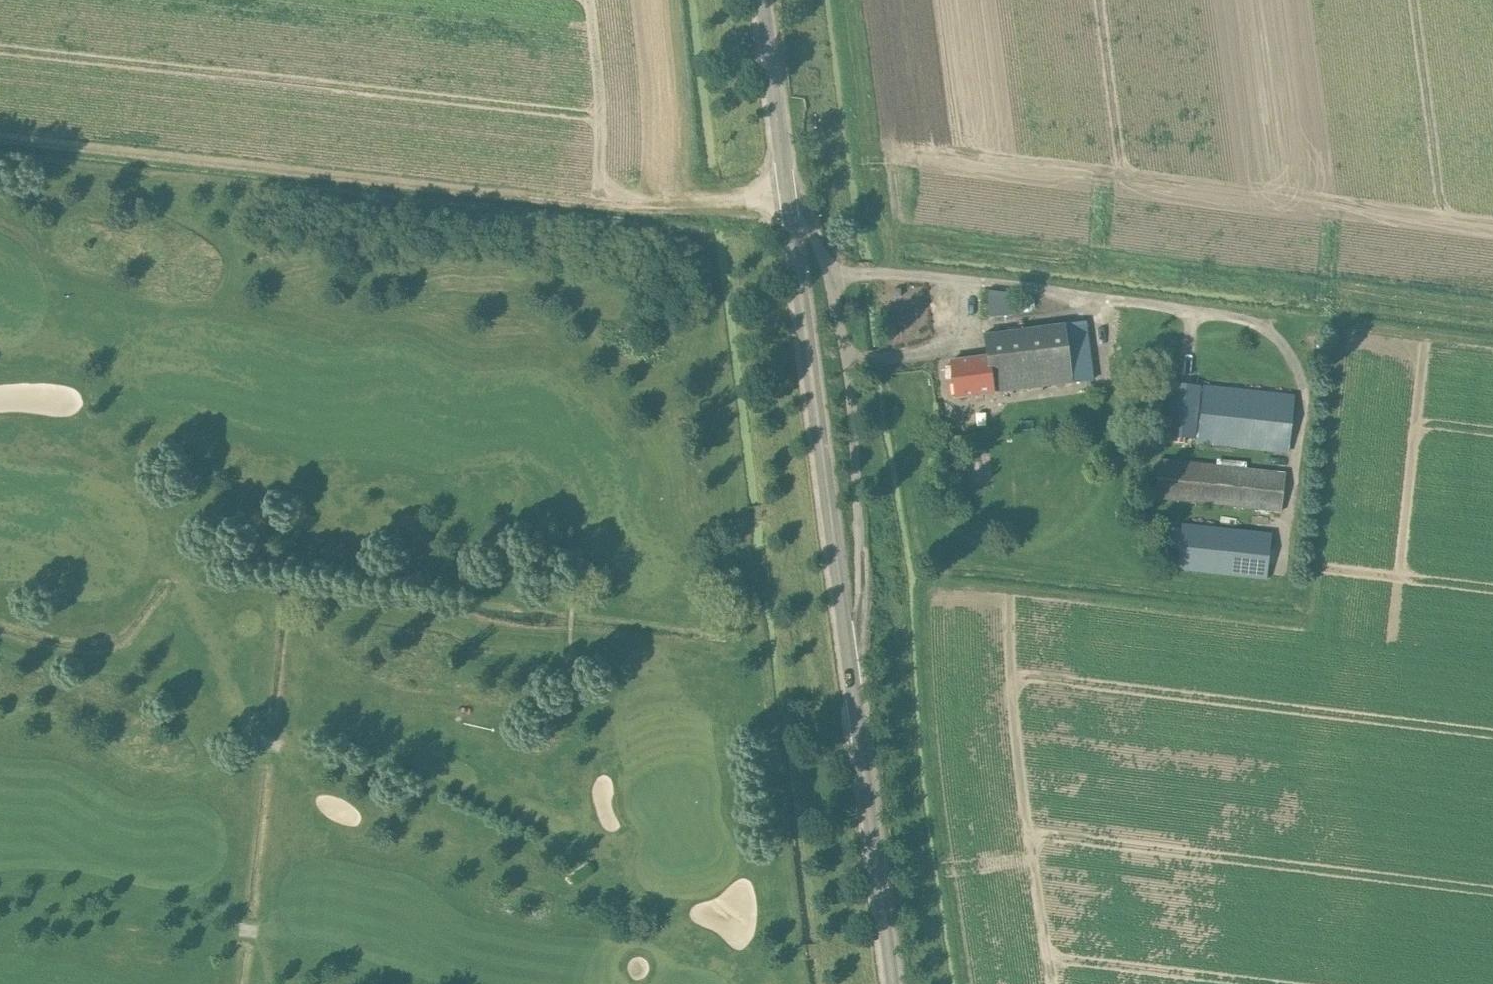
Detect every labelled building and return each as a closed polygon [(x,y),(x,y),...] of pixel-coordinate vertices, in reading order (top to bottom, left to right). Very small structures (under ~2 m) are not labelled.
[(893,289),(893,297),(901,297),(901,289),(893,289)] [(989,290),(988,317),(1016,315),(1016,305),(1017,302),(1017,293),(989,290)] [(987,355),(950,360),(955,397),(992,393),(995,390),(1093,379),(1086,321),(1064,323),(1064,325),(984,334),(987,355)] [(1197,442),(1259,448),(1287,451),(1294,395),(1203,385),(1197,442)] [(1174,387),(1169,435),(1194,438),(1199,390),(1174,387)] [(1155,497),(1256,508),(1281,511),(1285,473),(1159,459),(1155,497)] [(1265,578),(1266,573),(1270,532),(1182,523),(1177,569),(1265,578)]
